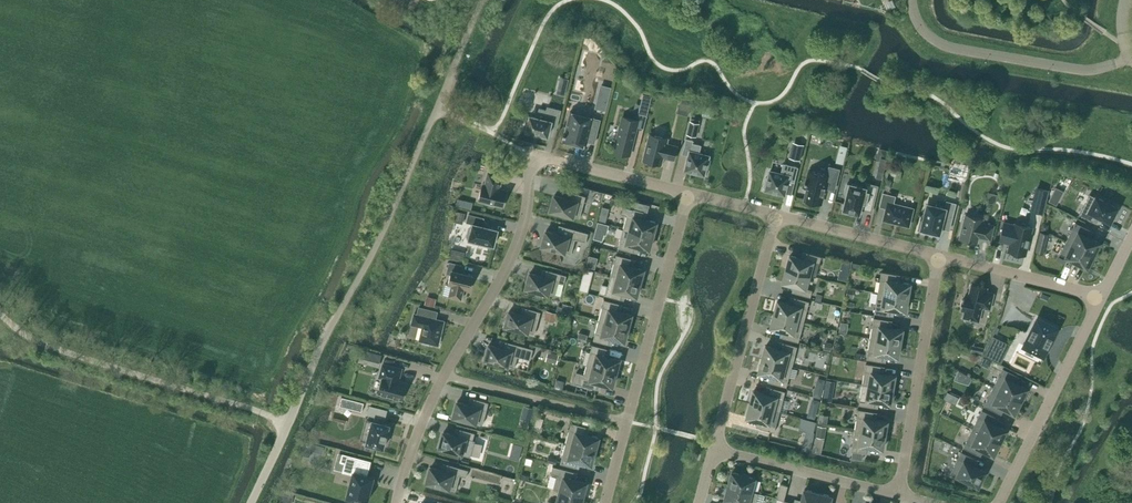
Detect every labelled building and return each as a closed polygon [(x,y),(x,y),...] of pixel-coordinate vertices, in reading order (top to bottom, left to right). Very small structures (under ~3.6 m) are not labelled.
[(558,87),(557,93),(565,95),(566,89),(558,87)] [(599,93),(595,108),(606,110),(609,96),(599,93)] [(643,94),(638,113),(647,115),(652,96),(643,94)] [(685,103),(683,114),(688,116),(691,105),(685,103)] [(527,119),(525,128),(527,129),(527,130),(535,132),(535,133),(540,134),(548,136),(551,125),(557,127),(562,109),(548,106),(547,109),(540,108),(537,117),(530,115),(529,120),(527,119)] [(594,117),(571,111),(565,133),(564,133),(563,135),(565,135),(563,141),(585,147),(585,144),(587,145),(588,141),(595,143),(600,120),(594,118),(594,117)] [(630,154),(639,120),(624,116),(615,151),(617,151),(617,153),(627,155),(627,154),(630,154)] [(697,136),(700,123),(691,121),(688,134),(697,136)] [(644,160),(648,160),(647,163),(657,165),(658,163),(662,164),(664,156),(674,159),(678,146),(667,143),(668,138),(650,134),(644,160)] [(685,170),(705,175),(706,168),(709,169),(711,160),(709,159),(710,156),(700,153),(702,145),(693,143),(694,140),(687,138),(683,154),(689,155),(685,170)] [(795,146),(792,157),(801,159),(803,148),(804,145),(796,143),(795,146)] [(842,145),(838,162),(844,164),(848,146),(842,145)] [(887,159),(881,157),(877,171),(884,172),(887,159)] [(766,187),(765,190),(785,195),(789,180),(795,182),(799,167),(784,163),(781,173),(770,170),(769,177),(766,177),(764,186),(766,187)] [(970,168),(955,165),(953,175),(967,179),(970,168)] [(804,199),(821,204),(825,187),(834,189),(839,169),(830,167),(828,174),(810,170),(807,181),(805,181),(805,183),(806,183),(805,188),(807,188),(804,199)] [(495,204),(503,206),(507,190),(499,188),(502,175),(489,172),(485,185),(483,184),(479,200),(487,202),(488,204),(493,205),(495,204)] [(885,179),(883,189),(890,191),(892,181),(885,179)] [(860,213),(862,204),(866,205),(865,209),(872,211),(878,186),(867,183),(866,187),(850,183),(850,184),(847,184),(845,192),(847,193),(843,209),(848,210),(847,212),(855,214),(856,212),(860,213)] [(1030,211),(1043,214),(1050,189),(1037,186),(1030,211)] [(555,195),(551,210),(580,218),(586,195),(571,191),(569,199),(555,195)] [(884,219),(909,226),(913,208),(894,203),(896,196),(883,193),(880,206),(887,208),(884,219)] [(1060,196),(1053,193),(1049,200),(1056,204),(1060,197),(1060,196)] [(1094,220),(1097,214),(1111,221),(1117,208),(1090,195),(1081,214),(1094,220)] [(473,202),(458,198),(456,205),(472,209),(473,202)] [(928,203),(921,229),(940,233),(942,225),(950,227),(956,203),(947,201),(945,208),(928,203)] [(624,228),(653,235),(657,222),(642,218),(644,211),(624,206),(622,213),(627,214),(626,218),(624,228)] [(601,210),(599,218),(605,220),(607,212),(601,210)] [(465,213),(457,211),(455,219),(463,221),(465,213)] [(494,245),(498,229),(482,225),(484,218),(469,214),(468,222),(473,223),(469,239),(494,245)] [(982,222),(983,218),(966,214),(960,238),(977,243),(979,236),(991,239),(994,225),(982,222)] [(1009,250),(1026,254),(1032,227),(1016,223),(1015,225),(1004,222),(1000,239),(1011,242),(1009,250)] [(1086,235),(1090,229),(1076,222),(1066,241),(1094,255),(1100,242),(1086,235)] [(1049,224),(1042,223),(1041,230),(1048,231),(1049,224)] [(542,245),(572,253),(576,239),(586,242),(589,233),(563,226),(561,234),(546,230),(542,245)] [(597,239),(606,242),(610,231),(600,228),(597,239)] [(650,249),(653,235),(624,228),(618,248),(633,252),(635,245),(650,249)] [(1041,231),(1038,244),(1045,246),(1048,233),(1041,231)] [(1060,253),(1088,267),(1094,255),(1066,241),(1060,253)] [(790,255),(787,268),(810,275),(813,261),(820,263),(822,256),(807,252),(805,259),(790,255)] [(611,275),(641,283),(644,269),(630,265),(632,258),(617,254),(611,275)] [(842,260),(840,268),(849,271),(851,262),(842,260)] [(464,288),(470,290),(473,275),(461,271),(463,265),(450,261),(447,273),(451,274),(449,285),(452,285),(449,296),(462,299),(464,288)] [(811,297),(813,289),(806,288),(810,275),(787,268),(783,282),(798,286),(796,293),(811,297)] [(530,273),(526,288),(556,295),(559,281),(565,283),(567,275),(547,269),(545,277),(530,273)] [(878,292),(908,297),(910,283),(896,281),(897,274),(882,271),(878,292)] [(637,296),(641,283),(611,275),(606,295),(621,299),(622,292),(637,296)] [(582,278),(579,290),(588,292),(591,281),(582,278)] [(964,317),(979,321),(982,306),(990,308),(994,293),(986,291),(987,288),(972,284),(969,296),(966,295),(965,299),(962,299),(961,304),(963,306),(962,310),(965,311),(964,317)] [(848,288),(847,296),(854,297),(855,290),(848,288)] [(906,311),(908,297),(878,292),(875,313),(890,315),(891,308),(906,311)] [(435,307),(437,298),(427,296),(425,304),(435,307)] [(778,300),(775,313),(804,321),(810,301),(795,297),(793,304),(778,300)] [(605,299),(599,320),(629,328),(632,314),(618,310),(620,303),(605,299)] [(573,305),(563,303),(561,312),(571,314),(573,305)] [(424,341),(423,342),(429,344),(430,342),(438,344),(439,342),(440,342),(441,336),(440,336),(444,321),(433,318),(432,316),(433,310),(419,307),(418,314),(415,314),(412,324),(424,326),(420,340),(424,341)] [(526,307),(524,314),(510,310),(506,326),(535,333),(541,311),(526,307)] [(544,319),(554,322),(557,313),(547,310),(544,319)] [(775,313),(771,327),(786,331),(784,338),(799,342),(804,321),(775,313)] [(870,338),(901,343),(903,329),(888,327),(889,320),(874,317),(870,338)] [(1038,318),(1024,345),(1044,355),(1057,327),(1038,318)] [(625,341),(629,328),(599,320),(594,340),(608,344),(610,337),(625,341)] [(993,336),(984,354),(994,359),(1003,341),(993,336)] [(900,343),(870,338),(867,359),(882,361),(883,354),(898,357),(900,343)] [(485,359),(515,367),(518,356),(531,360),(534,348),(506,341),(504,348),(489,344),(485,359)] [(826,341),(824,349),(831,351),(833,343),(826,341)] [(766,345),(763,358),(792,366),(798,346),(783,342),(781,349),(766,345)] [(593,344),(587,365),(617,372),(620,359),(606,355),(608,348),(593,344)] [(560,354),(549,351),(546,360),(557,363),(560,354)] [(983,356),(980,363),(989,368),(992,361),(983,356)] [(792,366),(763,358),(759,372),(774,376),(772,383),(787,387),(792,366)] [(869,385),(893,389),(895,375),(880,373),(881,366),(866,363),(863,384),(869,385)] [(402,369),(383,364),(380,377),(383,378),(379,393),(402,400),(407,382),(399,380),(402,369)] [(587,365),(585,374),(577,372),(574,383),(596,389),(598,382),(613,386),(617,372),(587,365)] [(1013,382),(1017,375),(1003,368),(994,387),(1021,401),(1027,388),(1013,382)] [(565,381),(556,379),(554,387),(563,389),(565,381)] [(861,397),(859,405),(874,407),(876,400),(891,402),(893,389),(869,385),(867,398),(861,397)] [(815,386),(813,395),(821,397),(823,388),(815,386)] [(774,409),(773,410),(780,412),(786,391),(771,387),(769,394),(754,390),(751,404),(774,409)] [(984,406),(998,412),(1001,406),(1015,413),(1021,401),(994,387),(984,406)] [(825,390),(824,400),(832,401),(834,392),(825,390)] [(949,401),(953,395),(947,392),(943,398),(949,401)] [(458,401),(454,416),(483,424),(489,402),(474,398),(472,405),(458,401)] [(813,398),(811,406),(818,409),(821,400),(813,398)] [(777,424),(780,412),(773,410),(774,409),(751,404),(747,417),(762,421),(760,428),(775,432),(777,424)] [(371,406),(369,413),(376,415),(375,421),(373,420),(367,443),(384,448),(390,425),(382,422),(383,417),(385,418),(387,410),(371,406)] [(524,406),(521,418),(531,421),(534,408),(524,406)] [(855,430),(885,435),(887,421),(873,419),(874,411),(859,409),(855,430)] [(993,423),(996,417),(982,410),(973,428),(1000,442),(1006,430),(993,423)] [(820,414),(819,422),(827,424),(829,415),(820,414)] [(816,422),(802,418),(798,430),(806,432),(803,443),(812,445),(814,433),(813,432),(816,422)] [(541,431),(543,423),(536,422),(535,430),(541,431)] [(587,426),(572,422),(566,443),(596,450),(599,437),(585,433),(587,426)] [(818,425),(816,436),(825,438),(827,427),(818,425)] [(1000,442),(973,428),(964,447),(977,454),(981,448),(994,454),(1000,442)] [(444,432),(440,447),(463,453),(462,454),(471,456),(475,440),(473,440),(475,432),(460,429),(459,436),(455,435),(444,432)] [(883,448),(885,435),(855,430),(851,450),(867,453),(868,446),(883,448)] [(305,441),(301,454),(310,456),(314,443),(305,441)] [(596,450),(566,443),(561,463),(575,467),(577,460),(592,464),(596,450)] [(802,449),(810,451),(811,448),(812,445),(803,443),(802,446),(802,449)] [(853,451),(852,457),(862,459),(864,452),(853,451)] [(972,465),(975,458),(962,451),(951,472),(979,485),(986,471),(972,465)] [(372,461),(343,453),(340,461),(345,463),(343,471),(353,474),(347,497),(367,502),(372,484),(370,483),(372,476),(368,475),(372,461)] [(547,462),(556,464),(558,458),(549,456),(547,462)] [(431,467),(427,482),(457,490),(461,475),(467,477),(469,469),(447,464),(446,471),(431,467)] [(573,478),(574,471),(553,466),(551,473),(557,475),(554,488),(583,496),(587,482),(573,478)] [(732,472),(729,485),(752,491),(755,478),(732,472)] [(781,483),(777,499),(785,500),(788,485),(781,483)] [(725,499),(740,502),(756,502),(759,493),(752,491),(729,485),(725,499)] [(554,488),(561,490),(557,502),(551,501),(550,502),(581,502),(583,496),(554,488)] [(818,493),(805,489),(801,502),(816,502),(818,493)] [(294,497),(282,493),(279,502),(280,502),(292,502),(294,497)] [(818,493),(816,502),(830,502),(832,496),(818,493)]
